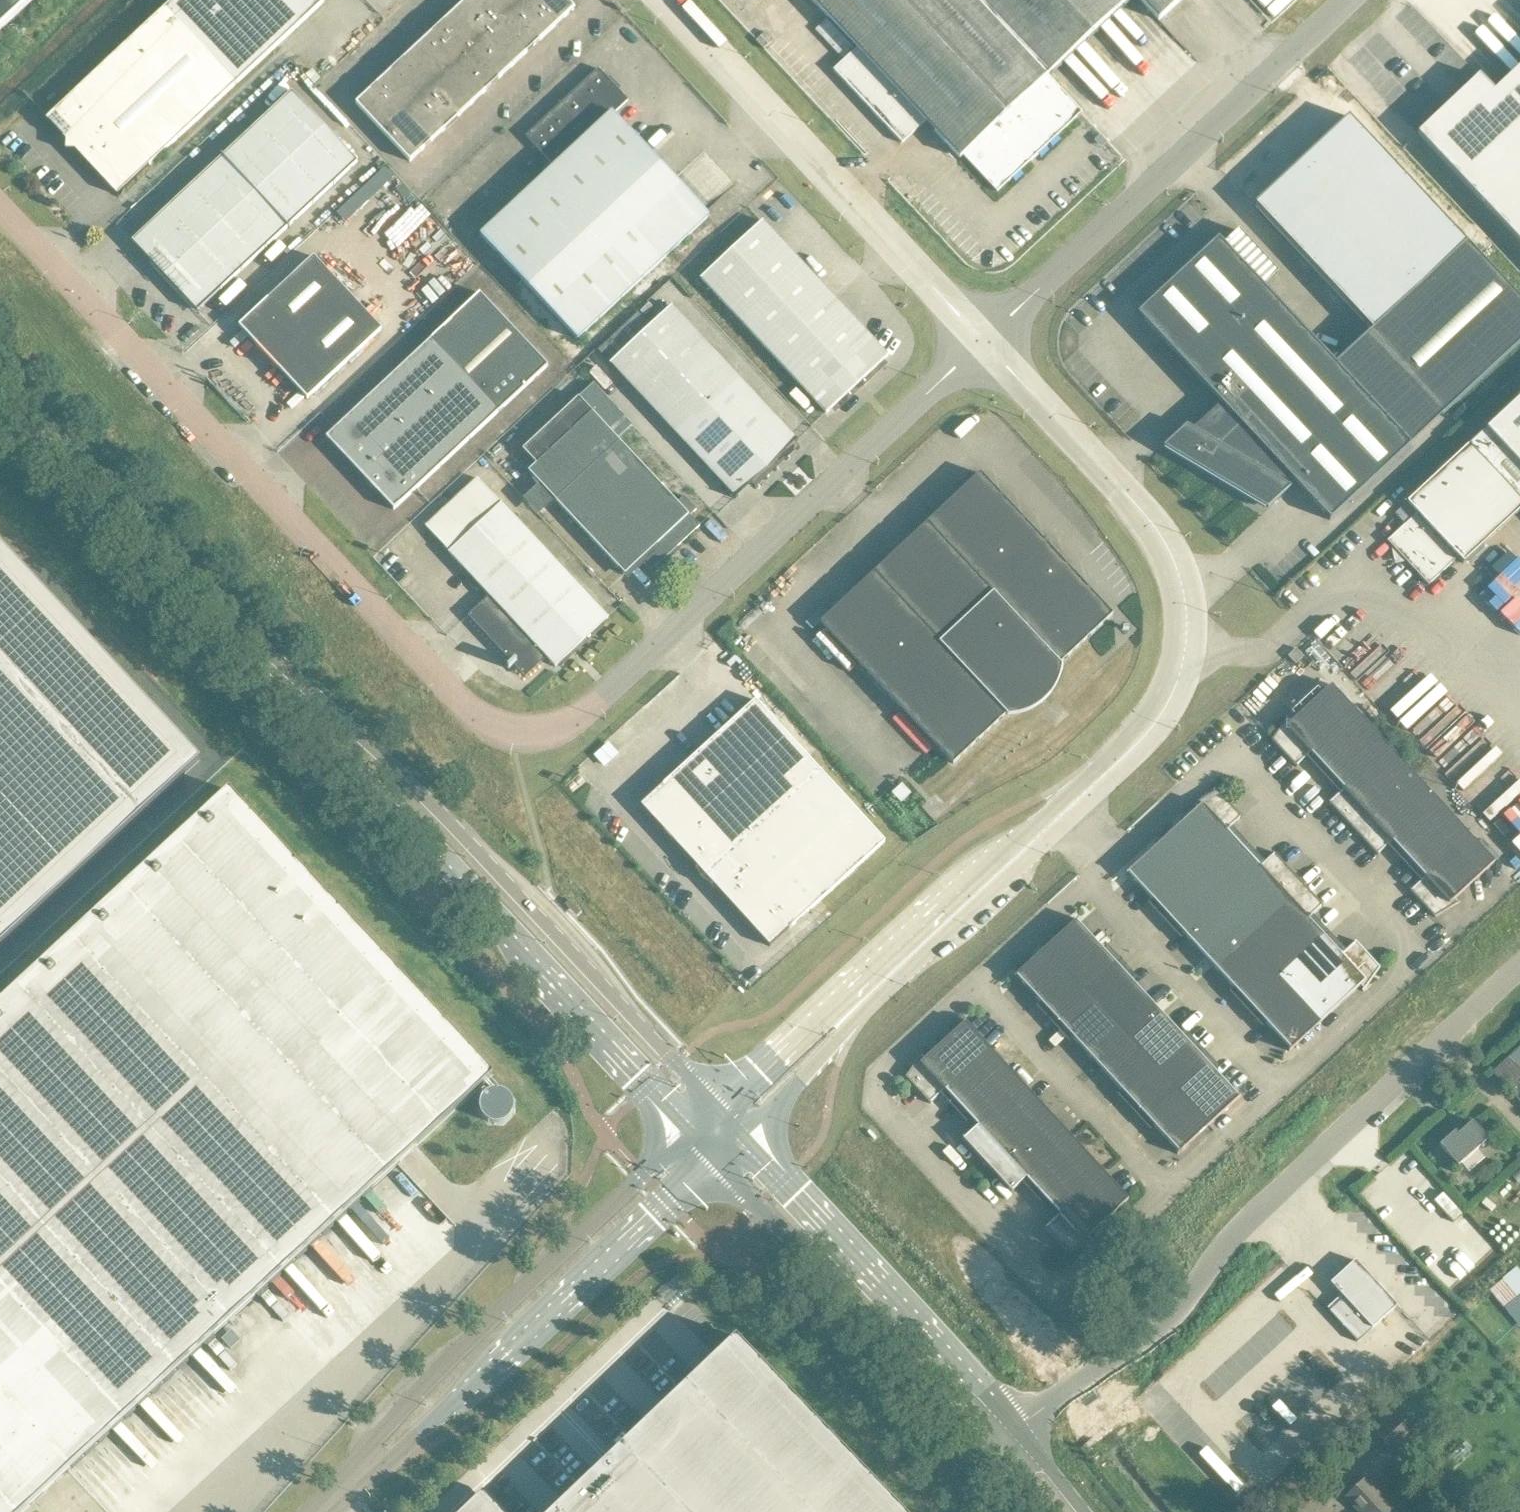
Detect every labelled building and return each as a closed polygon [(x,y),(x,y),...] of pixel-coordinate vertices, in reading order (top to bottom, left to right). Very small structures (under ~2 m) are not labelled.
[(27,0),(0,0),(0,25),(27,0)] [(304,21),(325,1),(325,0),(174,0),(46,119),(66,140),(66,145),(66,150),(75,150),(117,195),(304,21)] [(459,7),(486,36),(506,17),(490,0),(467,0),(459,7)] [(506,17),(525,0),(490,0),(506,17)] [(533,47),(554,28),(528,0),(525,0),(506,17),(533,47)] [(554,28),(575,8),(567,0),(528,0),(554,28)] [(857,48),(833,70),(902,143),(925,121),(960,158),(963,155),(997,192),(1082,112),(1048,76),(1129,0),(812,0),(857,48)] [(1181,0),(1140,0),(1159,21),(1181,0)] [(486,36),(459,7),(438,27),(465,56),(486,36)] [(506,17),(486,36),(513,66),(533,47),(506,17)] [(438,27),(418,46),(445,75),(465,56),(438,27)] [(766,32),(757,40),(756,41),(764,49),(764,48),(773,40),(766,32)] [(492,85),(513,66),(486,36),(465,56),(492,85)] [(445,75),(418,46),(397,65),(424,94),(445,75)] [(465,56),(445,75),(472,104),(492,85),(465,56)] [(397,65),(377,84),(404,113),(424,94),(397,65)] [(598,68),(526,136),(554,166),(480,235),(577,340),(709,217),(614,114),(628,101),(598,68)] [(1494,92),(1479,76),(1417,134),(1519,243),(1519,68),(1494,92)] [(424,94),(452,123),(472,104),(445,75),(424,94)] [(383,132),(404,113),(377,84),(356,103),(383,132)] [(198,311),(304,212),(357,162),(292,92),(132,241),(198,311)] [(424,94),(404,113),(431,142),(452,123),(424,94)] [(404,113),(383,132),(410,162),(431,142),(404,113)] [(762,221),(701,279),(826,413),(888,356),(762,221)] [(1218,238),(1137,314),(1138,315),(1139,315),(1222,403),(1193,429),(1186,425),(1163,447),(1169,451),(1249,498),(1267,510),(1291,488),(1284,484),(1291,477),(1329,519),(1330,520),(1411,445),(1410,443),(1409,444),(1335,364),(1263,287),(1278,273),(1239,231),(1224,245),(1219,240),(1220,239),(1218,238)] [(1368,335),(1443,415),(1519,343),(1519,300),(1466,242),(1465,243),(1466,244),(1368,335)] [(382,329),(314,256),(239,326),(257,345),(256,346),(278,369),(279,368),(307,399),(382,329)] [(335,429),(326,437),(328,439),(330,437),(393,507),(392,508),(394,510),(548,366),(480,294),(335,429)] [(671,306),(610,363),(736,498),(797,441),(671,306)] [(578,397),(522,449),(536,464),(528,471),(540,483),(555,500),(619,568),(625,574),(640,560),(644,564),(646,567),(651,572),(667,556),(669,558),(678,550),(676,548),(678,547),(700,526),(690,515),(696,510),(684,496),(677,502),(647,470),(647,471),(618,439),(632,425),(593,384),(579,397),(578,397)] [(1387,541),(1428,585),(1443,571),(1458,557),(1463,563),(1519,510),(1519,397),(1468,445),(1407,503),(1395,514),(1405,525),(1387,541)] [(1062,666),(1060,664),(1112,615),(980,473),(821,622),(953,764),(1008,712),(1010,714),(1012,714),(1018,714),(1021,714),(1024,713),(1029,711),(1035,708),(1037,707),(1040,705),(1044,701),(1048,697),(1052,692),(1054,690),(1055,687),(1056,685),(1058,682),(1059,679),(1060,675),(1061,672),(1061,668),(1062,666)] [(547,658),(555,667),(608,617),(501,503),(501,504),(477,478),(426,526),(449,552),(489,596),(468,616),(512,663),(507,667),(509,669),(513,665),(525,678),(547,658)] [(200,760),(0,544),(0,946),(200,760)] [(1295,664),(1303,656),(1296,649),(1296,648),(1288,656),(1295,664)] [(1372,729),(1331,685),(1291,722),(1288,719),(1290,717),(1289,716),(1272,740),(1282,751),(1297,767),(1298,766),(1297,765),(1310,753),(1311,754),(1312,753),(1328,771),(1372,729)] [(770,947),(789,929),(885,842),(755,700),(640,805),(770,947)] [(1413,773),(1372,729),(1328,771),(1344,788),(1343,789),(1344,789),(1330,802),(1330,801),(1329,802),(1353,829),(1413,773)] [(1393,842),(1409,859),(1453,818),(1413,773),(1353,829),(1378,855),(1379,855),(1378,854),(1392,841),(1392,842),(1393,842)] [(400,1161),(493,1075),(228,790),(0,1002),(0,1511),(23,1511),(400,1161)] [(1197,808),(1157,845),(1199,889),(1243,849),(1227,831),(1228,831),(1227,830),(1240,818),(1241,818),(1242,818),(1217,790),(1191,805),(1192,807),(1195,805),(1197,808)] [(1495,862),(1453,818),(1409,859),(1425,876),(1424,877),(1425,878),(1412,890),(1411,889),(1410,890),(1435,917),(1460,902),(1460,901),(1457,902),(1454,900),(1495,862)] [(1128,873),(1169,917),(1199,889),(1157,845),(1126,874),(1127,875),(1128,873)] [(1259,866),(1243,849),(1199,889),(1239,934),(1299,879),(1274,852),(1273,853),(1274,854),(1260,867),(1260,866),(1259,866)] [(1323,906),(1299,879),(1239,934),(1280,978),(1324,937),(1308,920),(1309,919),(1308,918),(1322,906),(1322,907),(1323,906)] [(1239,934),(1199,889),(1169,917),(1209,961),(1239,934)] [(1116,965),(1079,924),(1076,921),(1078,920),(1077,919),(1046,948),(1087,992),(1116,965)] [(1209,961),(1250,1005),(1280,978),(1239,934),(1209,961)] [(1362,991),(1363,992),(1380,968),(1377,964),(1355,941),(1354,942),(1355,942),(1342,955),(1341,954),(1340,955),(1324,937),(1280,978),(1321,1022),(1361,986),(1364,989),(1362,991)] [(1017,976),(1057,1020),(1087,992),(1046,948),(1014,977),(1015,978),(1017,976)] [(1087,992),(1127,1036),(1157,1009),(1116,965),(1087,992)] [(1321,1022),(1280,978),(1250,1005),(1290,1049),(1288,1050),(1289,1052),(1321,1022)] [(1127,1036),(1087,992),(1057,1020),(1097,1064),(1127,1036)] [(1198,1053),(1157,1009),(1127,1036),(1168,1081),(1198,1053)] [(1006,1066),(969,1026),(965,1022),(925,1059),(922,1056),(924,1054),(923,1053),(905,1077),(930,1104),(931,1103),(931,1102),(944,1090),(945,1091),(946,1090),(961,1107),(1006,1066)] [(1097,1064),(1138,1108),(1168,1081),(1127,1036),(1097,1064)] [(1492,1072),(1519,1102),(1519,1047),(1493,1072),(1492,1072)] [(1238,1097),(1198,1053),(1168,1081),(1209,1125),(1241,1096),(1240,1095),(1238,1097)] [(1006,1066),(961,1107),(977,1125),(978,1126),(964,1139),(963,1138),(962,1139),(987,1165),(1047,1111),(1006,1066)] [(1209,1125),(1168,1081),(1138,1108),(1178,1152),(1177,1153),(1178,1154),(1209,1125)] [(1087,1155),(1047,1111),(987,1165),(1012,1192),(1013,1191),(1012,1191),(1025,1178),(1026,1179),(1027,1178),(1043,1196),(1087,1155)] [(1440,1145),(1458,1166),(1488,1140),(1472,1122),(1458,1134),(1455,1131),(1440,1145)] [(1044,1227),(1059,1243),(1069,1254),(1094,1239),(1094,1238),(1091,1240),(1088,1236),(1129,1199),(1087,1155),(1043,1196),(1059,1213),(1058,1214),(1059,1214),(1045,1227),(1045,1226),(1044,1227)] [(1448,1196),(1439,1204),(1455,1222),(1464,1215),(1448,1196)] [(1396,1306),(1355,1261),(1331,1283),(1344,1298),(1329,1312),(1357,1342),(1396,1306)] [(1488,1287),(1519,1328),(1519,1269),(1517,1265),(1488,1287)] [(735,1336),(728,1343),(582,1481),(550,1511),(903,1511),(735,1336)] [(1394,1413),(1374,1432),(1392,1451),(1412,1432),(1394,1413)] [(1395,1510),(1365,1478),(1345,1497),(1359,1511),(1393,1511),(1395,1510)] [(482,1496),(465,1511),(497,1511),(482,1496)]
